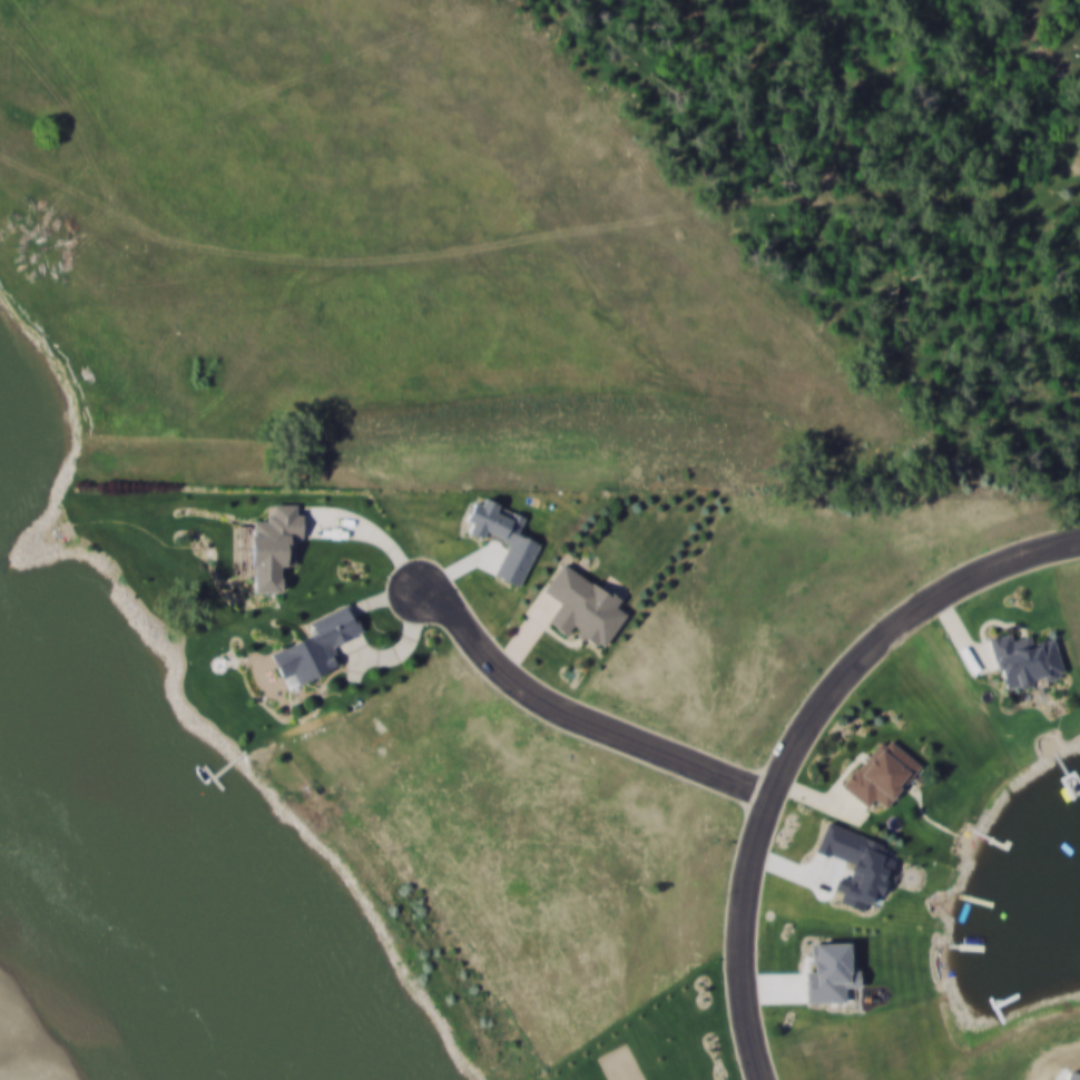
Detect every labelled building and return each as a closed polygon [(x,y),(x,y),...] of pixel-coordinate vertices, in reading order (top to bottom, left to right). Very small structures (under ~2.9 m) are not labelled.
[(296,568),(296,541),(300,541),(300,505),(273,505),(273,520),(251,520),(250,594),(280,594),(280,568),(296,568)] [(605,649),(625,614),(616,609),(620,601),(560,567),(544,595),(561,604),(549,625),(568,636),(571,630),(605,649)] [(341,668),(333,647),(360,636),(352,615),(269,648),(285,690),(341,668)] [(1002,689),(1062,676),(1054,641),(1015,649),(1012,634),(991,639),(1002,689)] [(881,740),(843,790),(869,809),(875,801),(887,811),(920,769),(881,740)]
